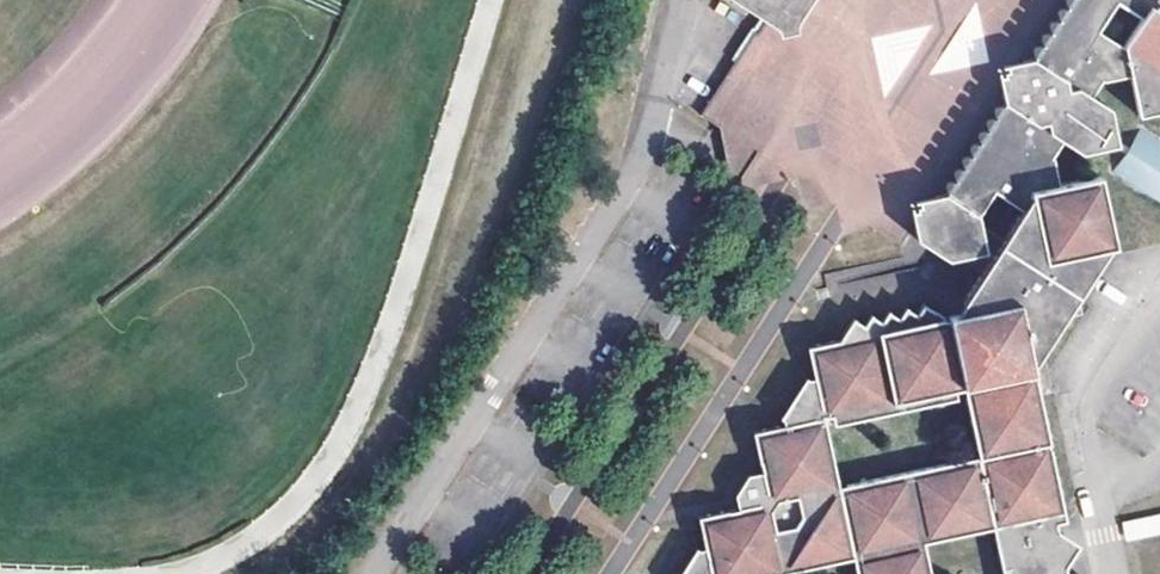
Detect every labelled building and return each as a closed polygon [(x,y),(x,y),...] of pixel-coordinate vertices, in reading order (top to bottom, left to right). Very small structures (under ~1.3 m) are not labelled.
[(1046,31),(1049,33),(1047,35),(1044,34),(1037,35),(1038,43),(1041,45),(1039,48),(1036,46),(1028,48),(1029,56),(1033,58),(1031,61),(1000,67),(1001,74),(994,74),(1001,106),(999,108),(996,106),(989,108),(990,116),(993,118),(991,121),(988,119),(981,121),(982,129),(985,131),(983,133),(980,132),(973,134),(973,141),(977,143),(975,146),(972,144),(964,146),(966,154),(968,156),(966,159),(964,157),(956,159),(958,167),(960,168),(958,171),(956,170),(948,171),(950,179),(952,181),(950,184),(948,182),(940,184),(940,192),(944,194),(942,197),(911,204),(913,210),(906,211),(912,243),(943,264),(961,260),(979,272),(948,319),(943,320),(920,305),(913,315),(903,308),(895,320),(885,314),(877,325),(867,318),(860,329),(850,322),(837,343),(803,350),(809,379),(801,380),(778,419),(780,430),(751,436),(759,475),(747,477),(743,478),(731,499),(733,510),(693,519),(700,549),(692,552),(677,573),(790,573),(849,561),(851,573),(925,573),(918,545),(990,530),(999,573),(1064,573),(1064,572),(1078,549),(1056,535),(1054,526),(1063,524),(1061,514),(1046,445),(1030,377),(1028,369),(1061,319),(1079,314),(1075,296),(1105,251),(1111,249),(1096,179),(1054,188),(1047,159),(1058,143),(1078,156),(1108,149),(1123,157),(1112,174),(1159,205),(1159,141),(1140,129),(1128,148),(1114,139),(1108,111),(1088,98),(1099,81),(1127,76),(1136,119),(1159,114),(1159,0),(1062,0),(1062,5),(1066,7),(1064,10),(1060,8),(1053,10),(1054,18),(1057,20),(1055,23),(1053,21),(1045,23),(1046,31)] [(771,29),(774,35),(791,32),(790,24),(806,0),(725,0),(771,29)] [(1123,533),(1125,542),(1159,535),(1159,514),(1121,523),(1123,533)]
